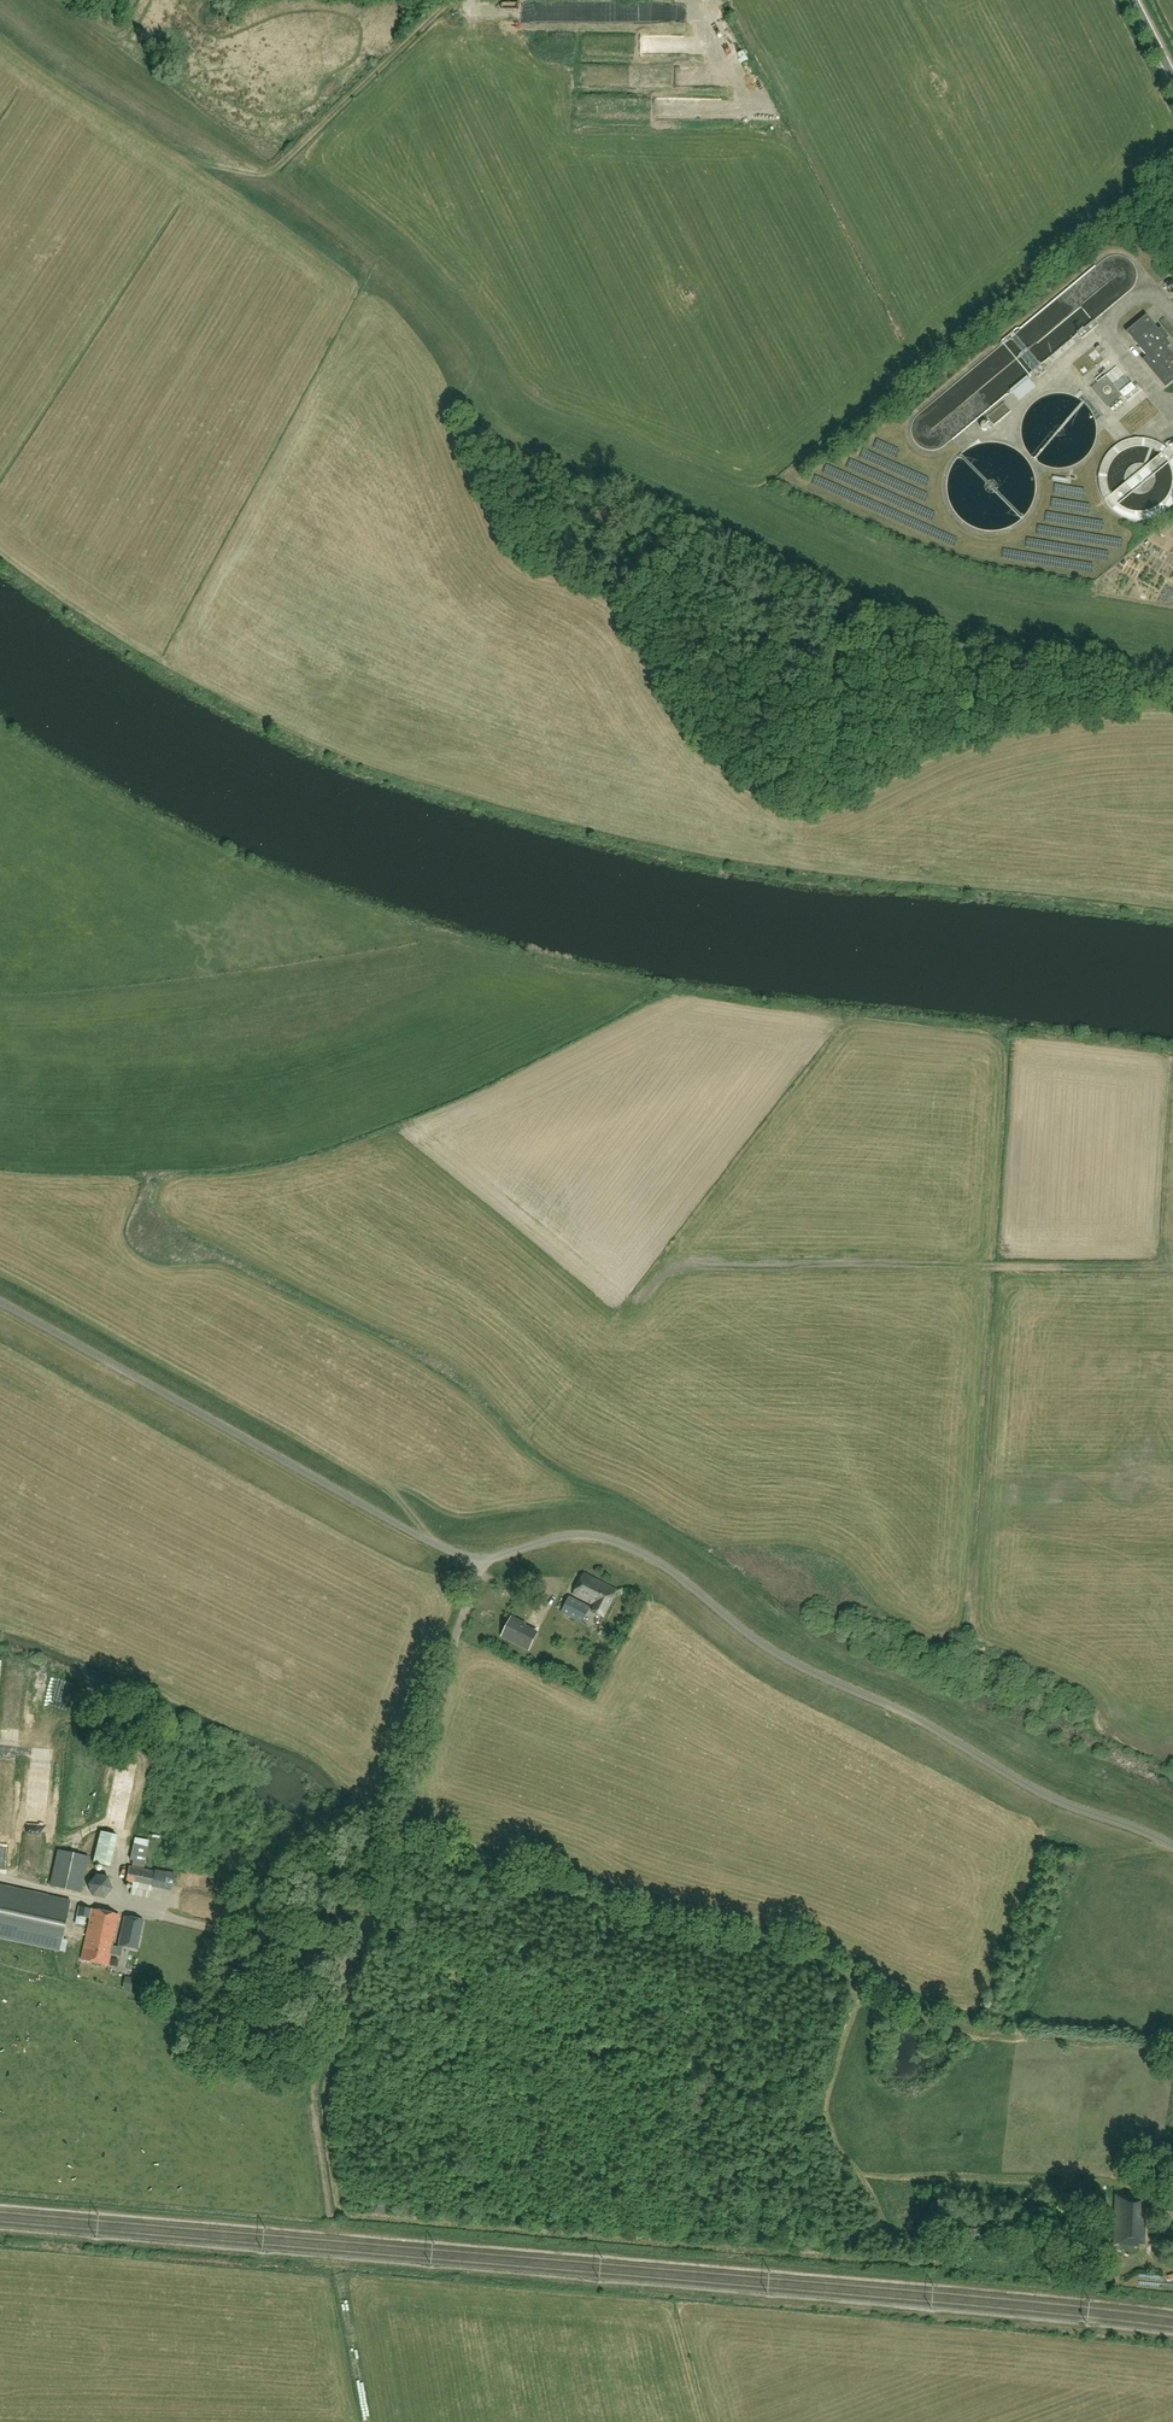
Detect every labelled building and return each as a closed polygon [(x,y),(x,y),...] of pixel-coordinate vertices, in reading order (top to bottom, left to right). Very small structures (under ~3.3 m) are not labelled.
[(1160,329),(1148,315),(1127,331),(1152,362),(1149,365),(1167,387),(1172,383),(1172,366),(1172,364),(1172,363),(1172,354),(1168,348),(1172,345),(1170,338),(1162,328),(1160,330),(1160,329)] [(1090,360),(1098,354),(1092,347),(1084,352),(1090,360)] [(1135,388),(1117,366),(1091,387),(1108,408),(1123,396),(1129,403),(1144,391),(1140,385),(1135,388)] [(617,1589),(584,1573),(573,1594),(596,1605),(592,1611),(604,1617),(617,1589)] [(561,1613),(581,1623),(582,1624),(591,1606),(570,1595),(561,1613)] [(512,1617),(503,1636),(529,1650),(537,1635),(523,1628),(525,1624),(512,1617)] [(15,1736),(16,1719),(0,1719),(0,1736),(15,1736)] [(107,1866),(112,1835),(95,1832),(90,1863),(107,1866)] [(148,1847),(133,1844),(130,1860),(132,1861),(132,1866),(129,1865),(126,1882),(132,1884),(130,1895),(149,1898),(151,1887),(172,1891),(175,1874),(144,1868),(148,1847)] [(90,1857),(83,1856),(59,1850),(51,1885),(82,1892),(90,1857)] [(87,1877),(88,1895),(106,1894),(105,1876),(87,1877)] [(0,1885),(0,1937),(60,1950),(71,1900),(0,1885)] [(79,1906),(77,1916),(89,1918),(91,1909),(79,1906)] [(113,1946),(113,1944),(119,1915),(92,1909),(81,1960),(109,1966),(111,1954),(121,1956),(123,1946),(137,1949),(144,1920),(125,1916),(118,1947),(113,1946)] [(1116,2246),(1138,2246),(1138,2194),(1116,2194),(1116,2246)] [(1157,2206),(1153,2219),(1164,2219),(1165,2207),(1157,2206)]
